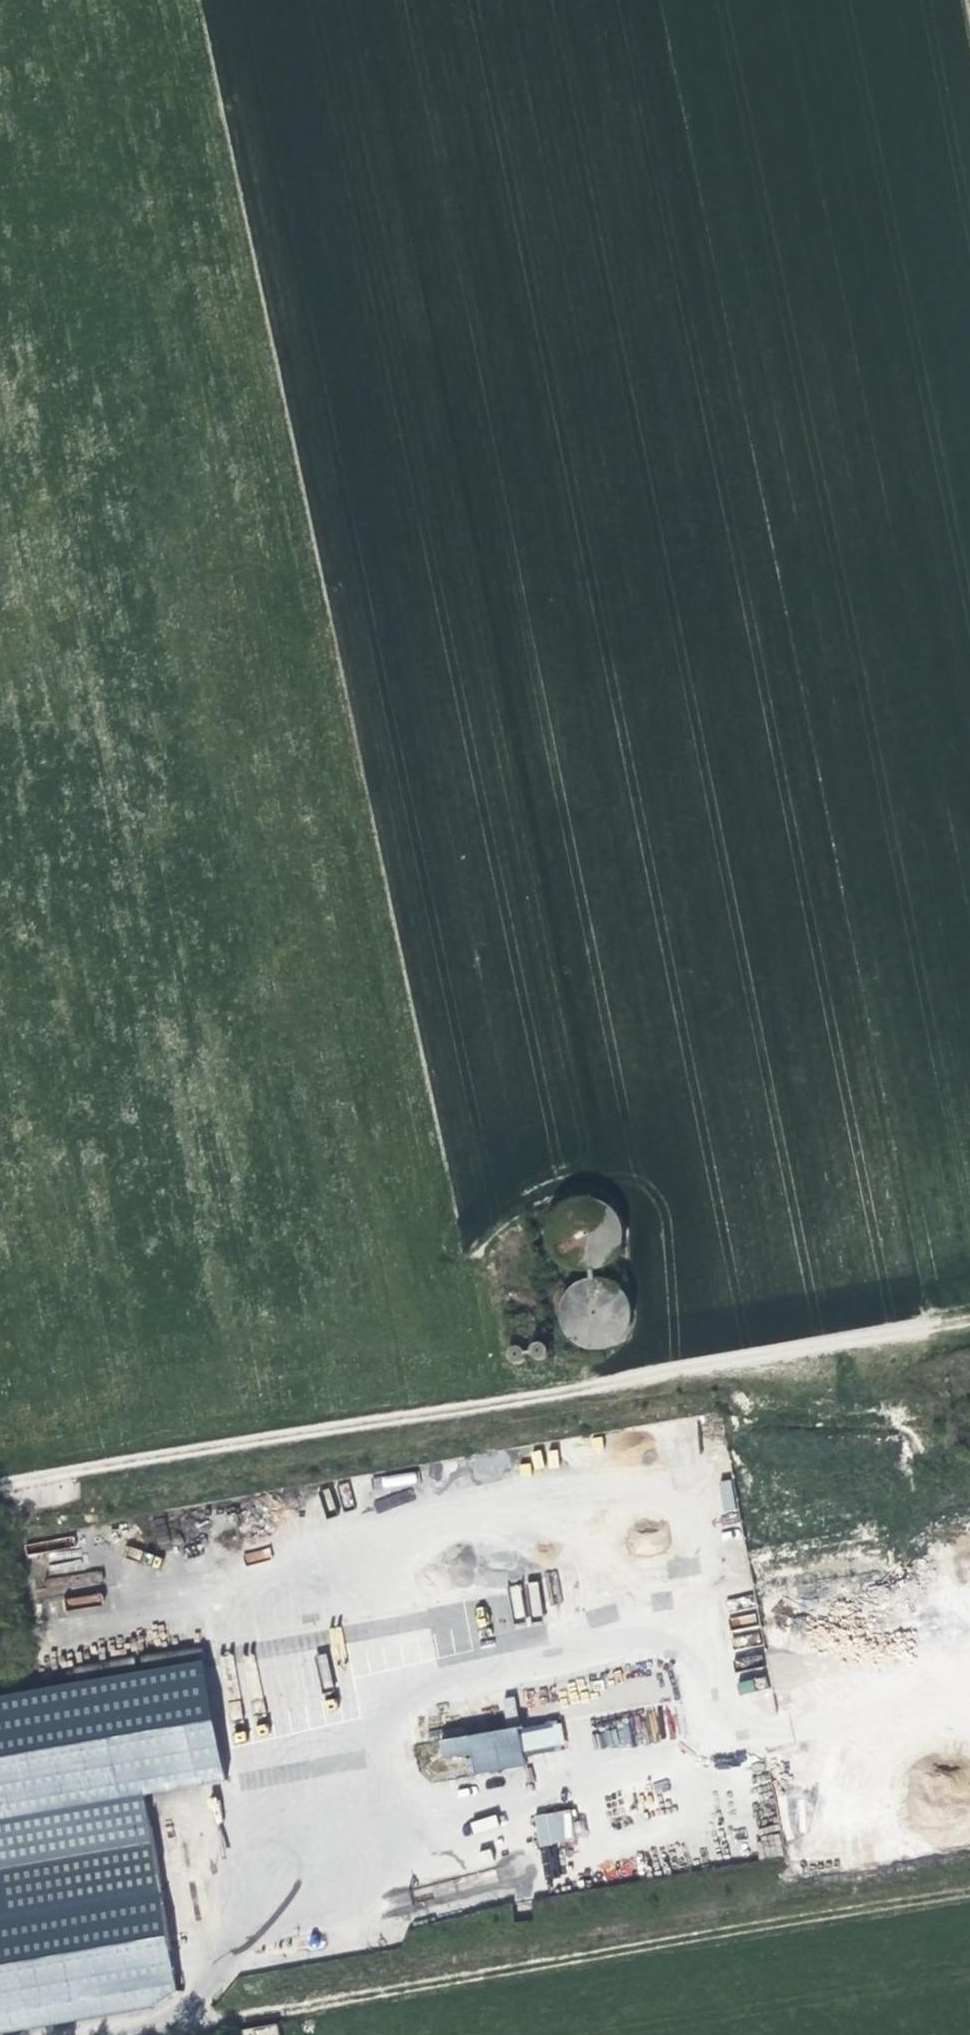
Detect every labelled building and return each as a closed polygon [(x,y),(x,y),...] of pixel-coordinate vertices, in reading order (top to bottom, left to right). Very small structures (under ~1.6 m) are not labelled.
[(558,1259),(565,1269),(575,1276),(586,1280),(599,1279),(610,1275),(620,1267),(627,1256),(629,1244),(628,1231),(622,1220),(612,1211),(601,1206),(588,1205),(576,1208),(566,1214),(558,1224),(554,1236),(554,1248),(558,1259)] [(588,1355),(600,1358),(612,1357),(623,1352),(632,1343),(637,1332),(639,1320),(637,1309),(631,1298),(622,1290),(611,1286),(599,1285),(588,1288),(577,1294),(570,1304),(566,1315),(566,1327),(570,1339),(577,1348),(588,1355)] [(0,1699),(0,2034),(65,2034),(181,2009),(150,1807),(450,1751),(459,1779),(528,1769),(521,1738),(614,1718),(628,1756),(723,1732),(695,1576),(0,1699)] [(538,1847),(574,1841),(570,1810),(533,1815),(538,1847)] [(470,1821),(473,1833),(498,1828),(496,1815),(470,1821)] [(243,2034),(278,2034),(276,2023),(242,2029),(243,2034)]
